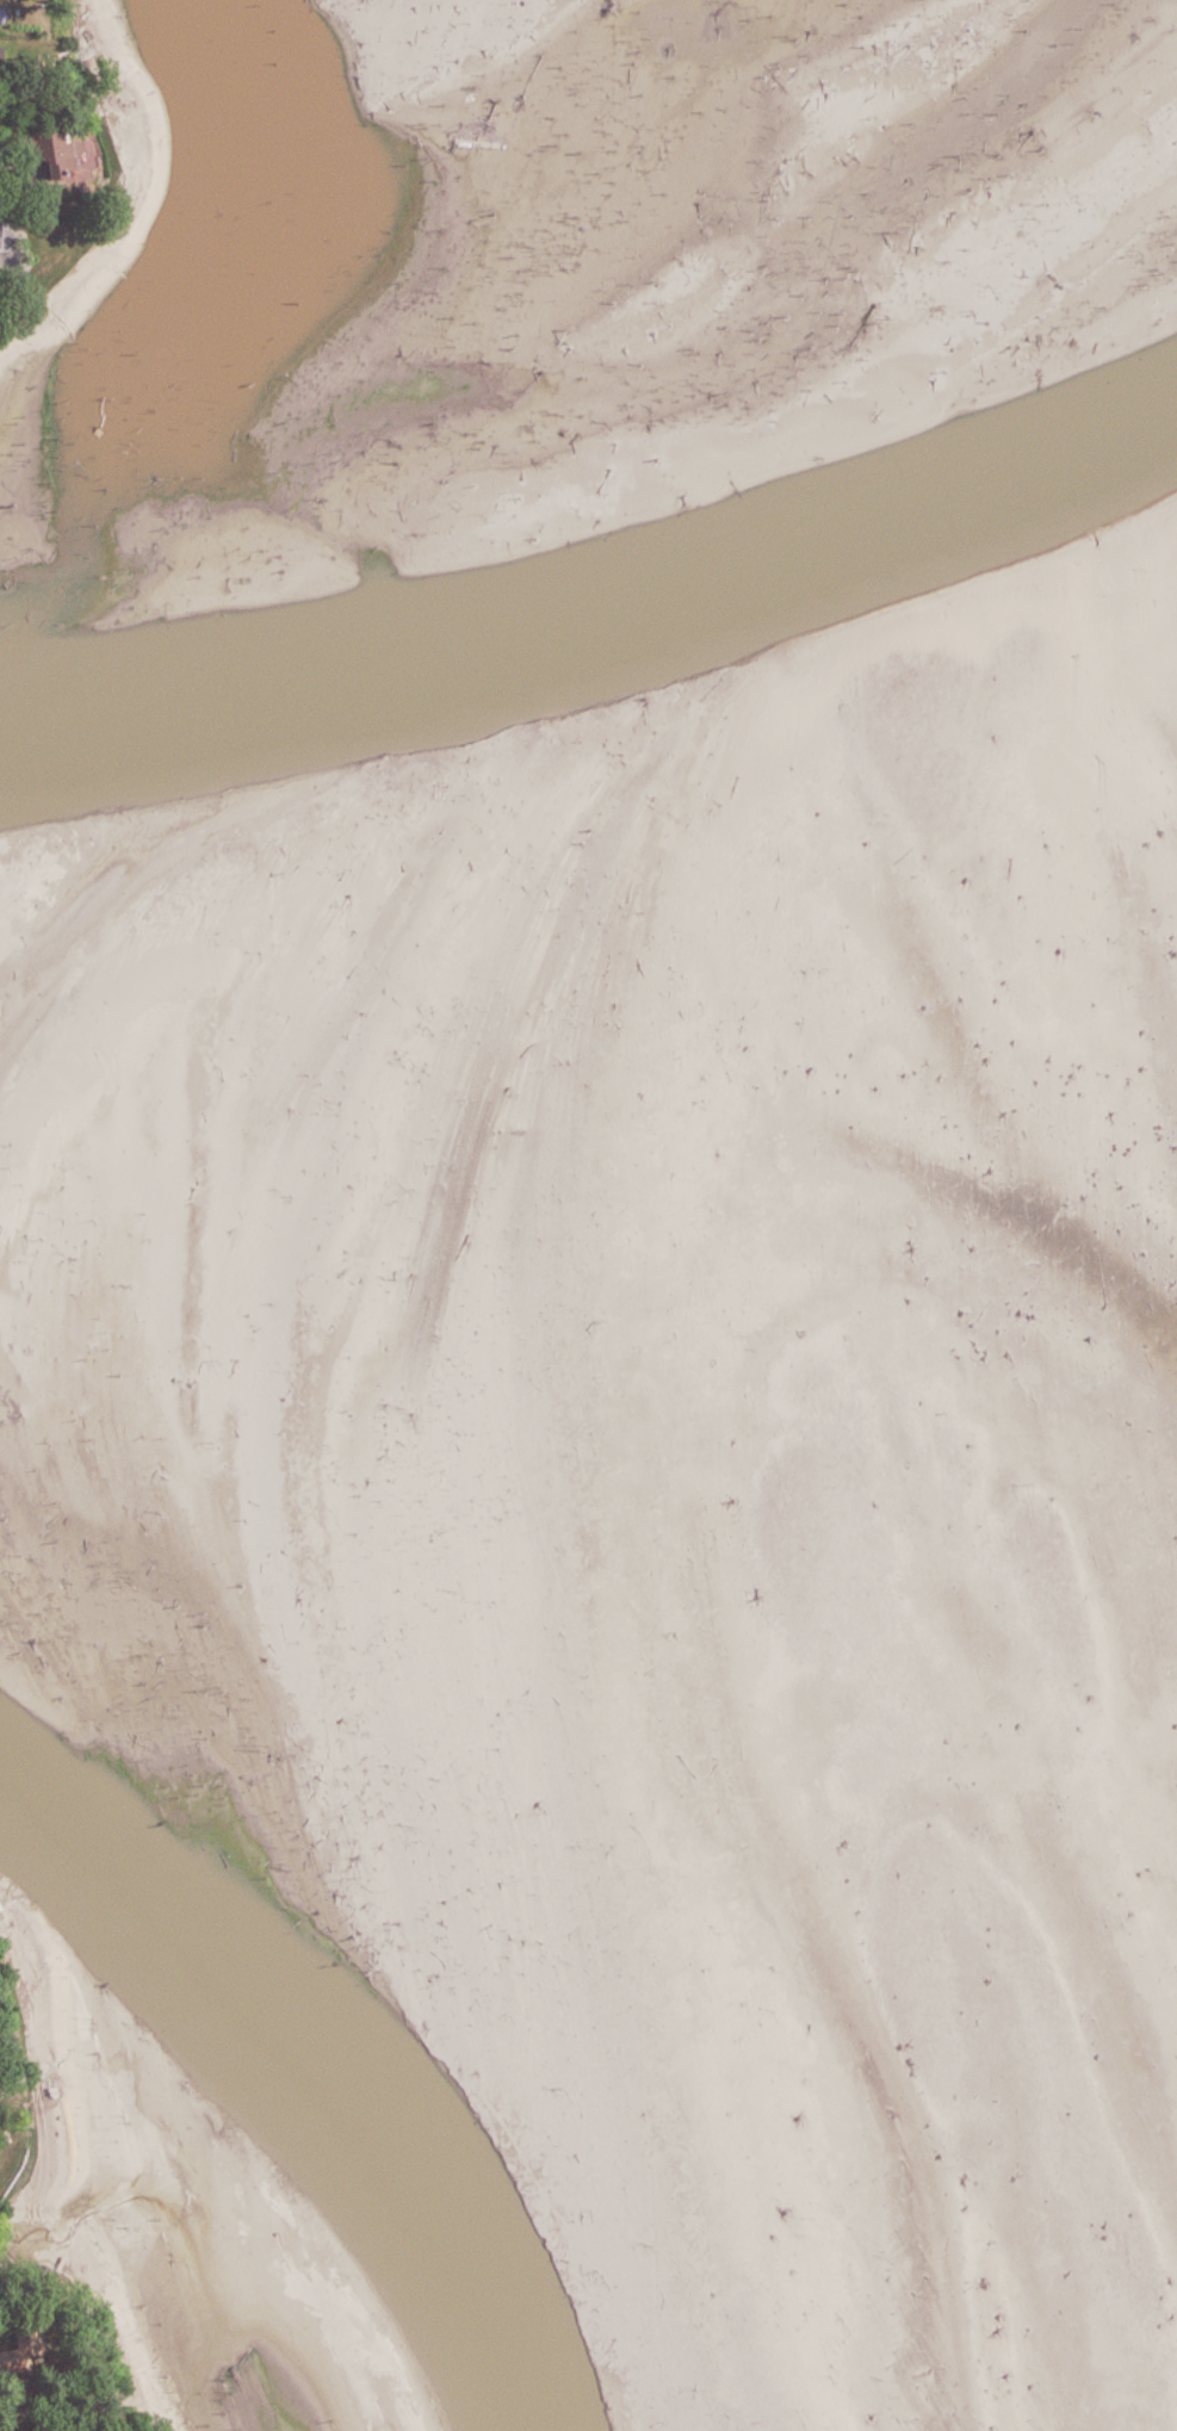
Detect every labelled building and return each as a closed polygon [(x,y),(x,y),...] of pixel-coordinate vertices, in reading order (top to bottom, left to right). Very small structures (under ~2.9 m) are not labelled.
[(16,6),(0,6),(0,24),(16,24),(16,6)] [(61,182),(91,177),(83,128),(53,133),(61,182)] [(12,209),(0,209),(0,269),(1,269),(1,249),(10,249),(12,209)]
